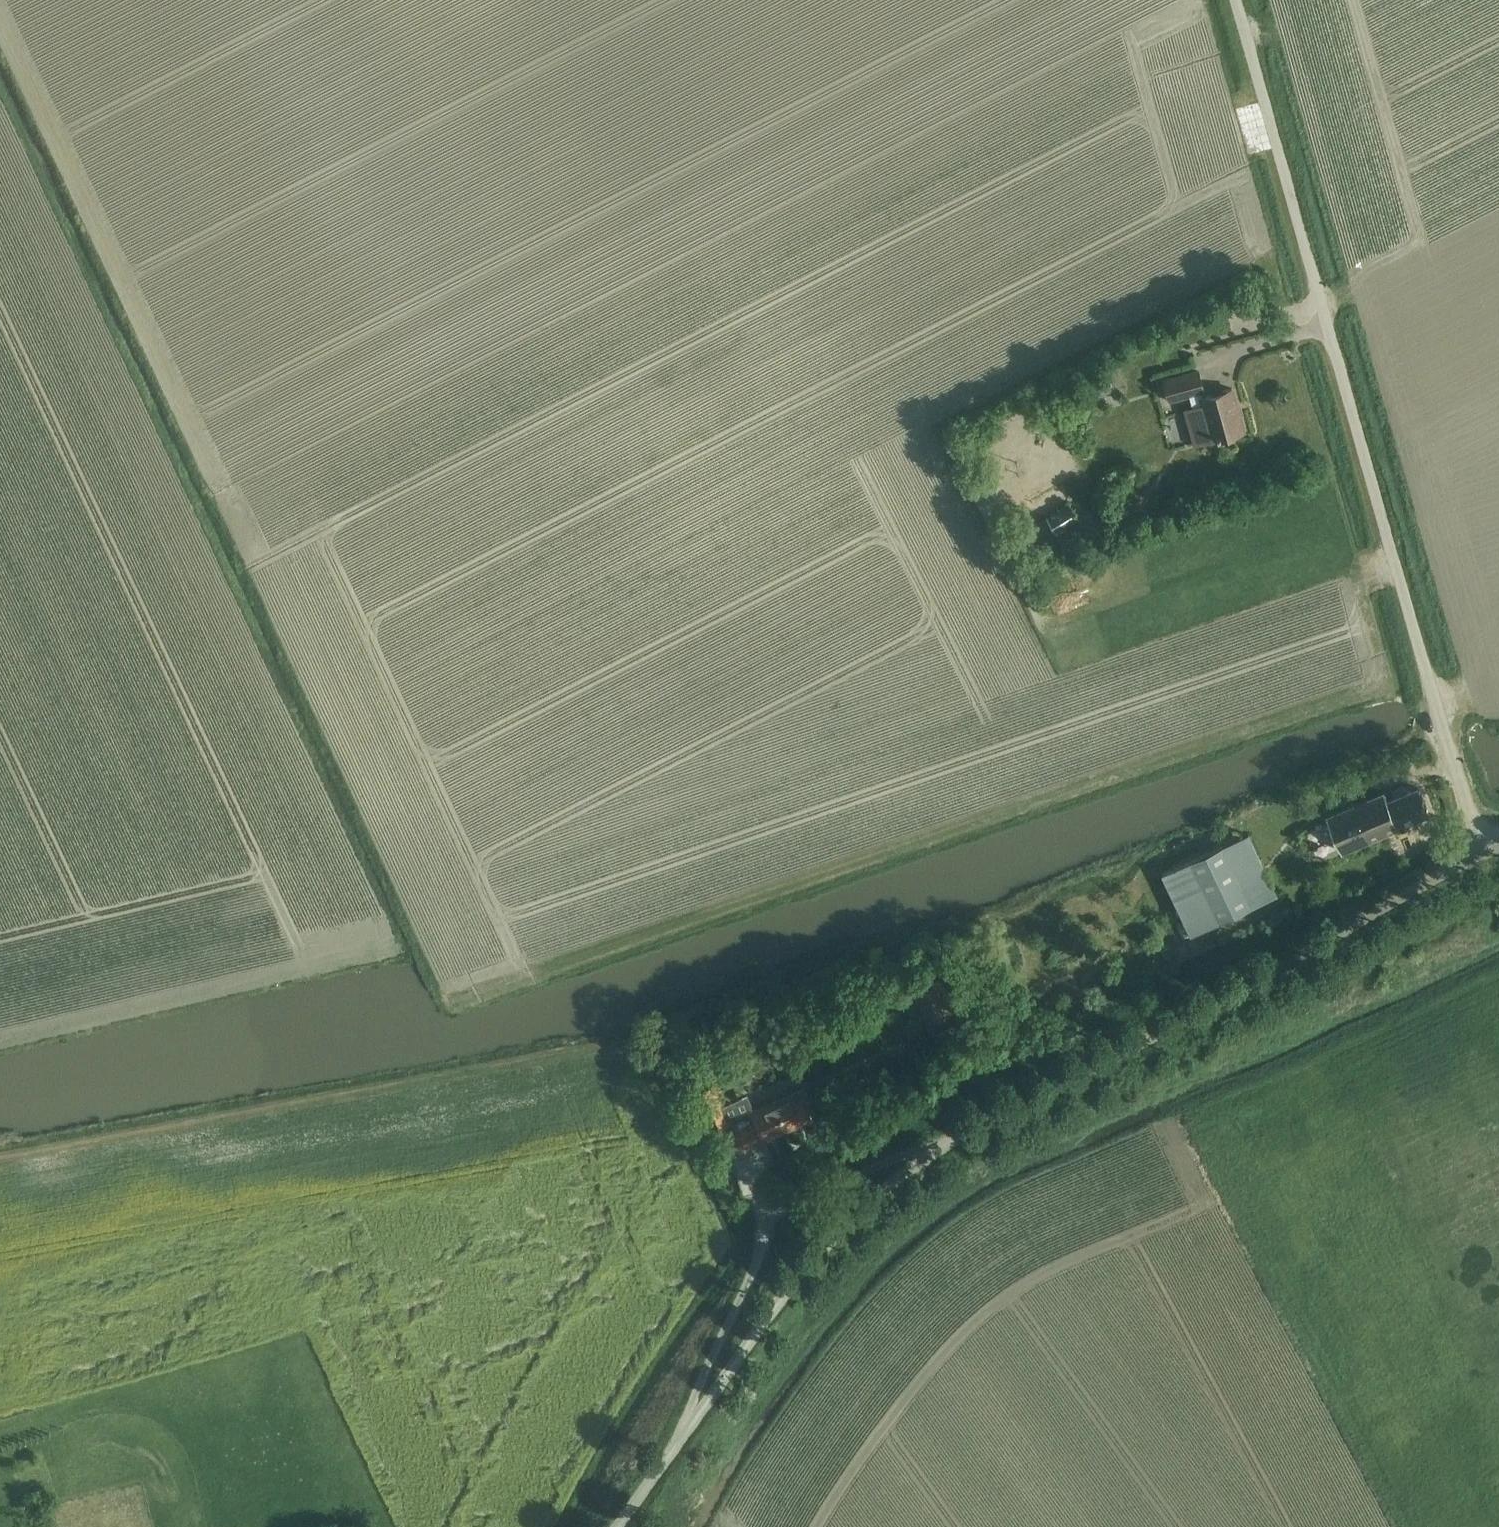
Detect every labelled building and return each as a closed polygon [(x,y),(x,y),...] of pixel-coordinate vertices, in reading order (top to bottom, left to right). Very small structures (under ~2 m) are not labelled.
[(1170,399),(1189,393),(1193,408),(1204,405),(1214,439),(1244,430),(1232,388),(1203,396),(1201,390),(1204,389),(1199,371),(1165,380),(1170,399)] [(1322,858),(1429,812),(1418,786),(1387,799),(1383,790),(1307,823),(1322,858)] [(1190,932),(1251,904),(1224,845),(1163,872),(1190,932)] [(953,1009),(942,979),(916,989),(927,1019),(953,1009)] [(713,1128),(729,1121),(714,1083),(698,1090),(713,1128)] [(804,1086),(778,1097),(749,1110),(754,1121),(732,1130),(742,1154),(752,1150),(750,1143),(817,1115),(804,1086)]
